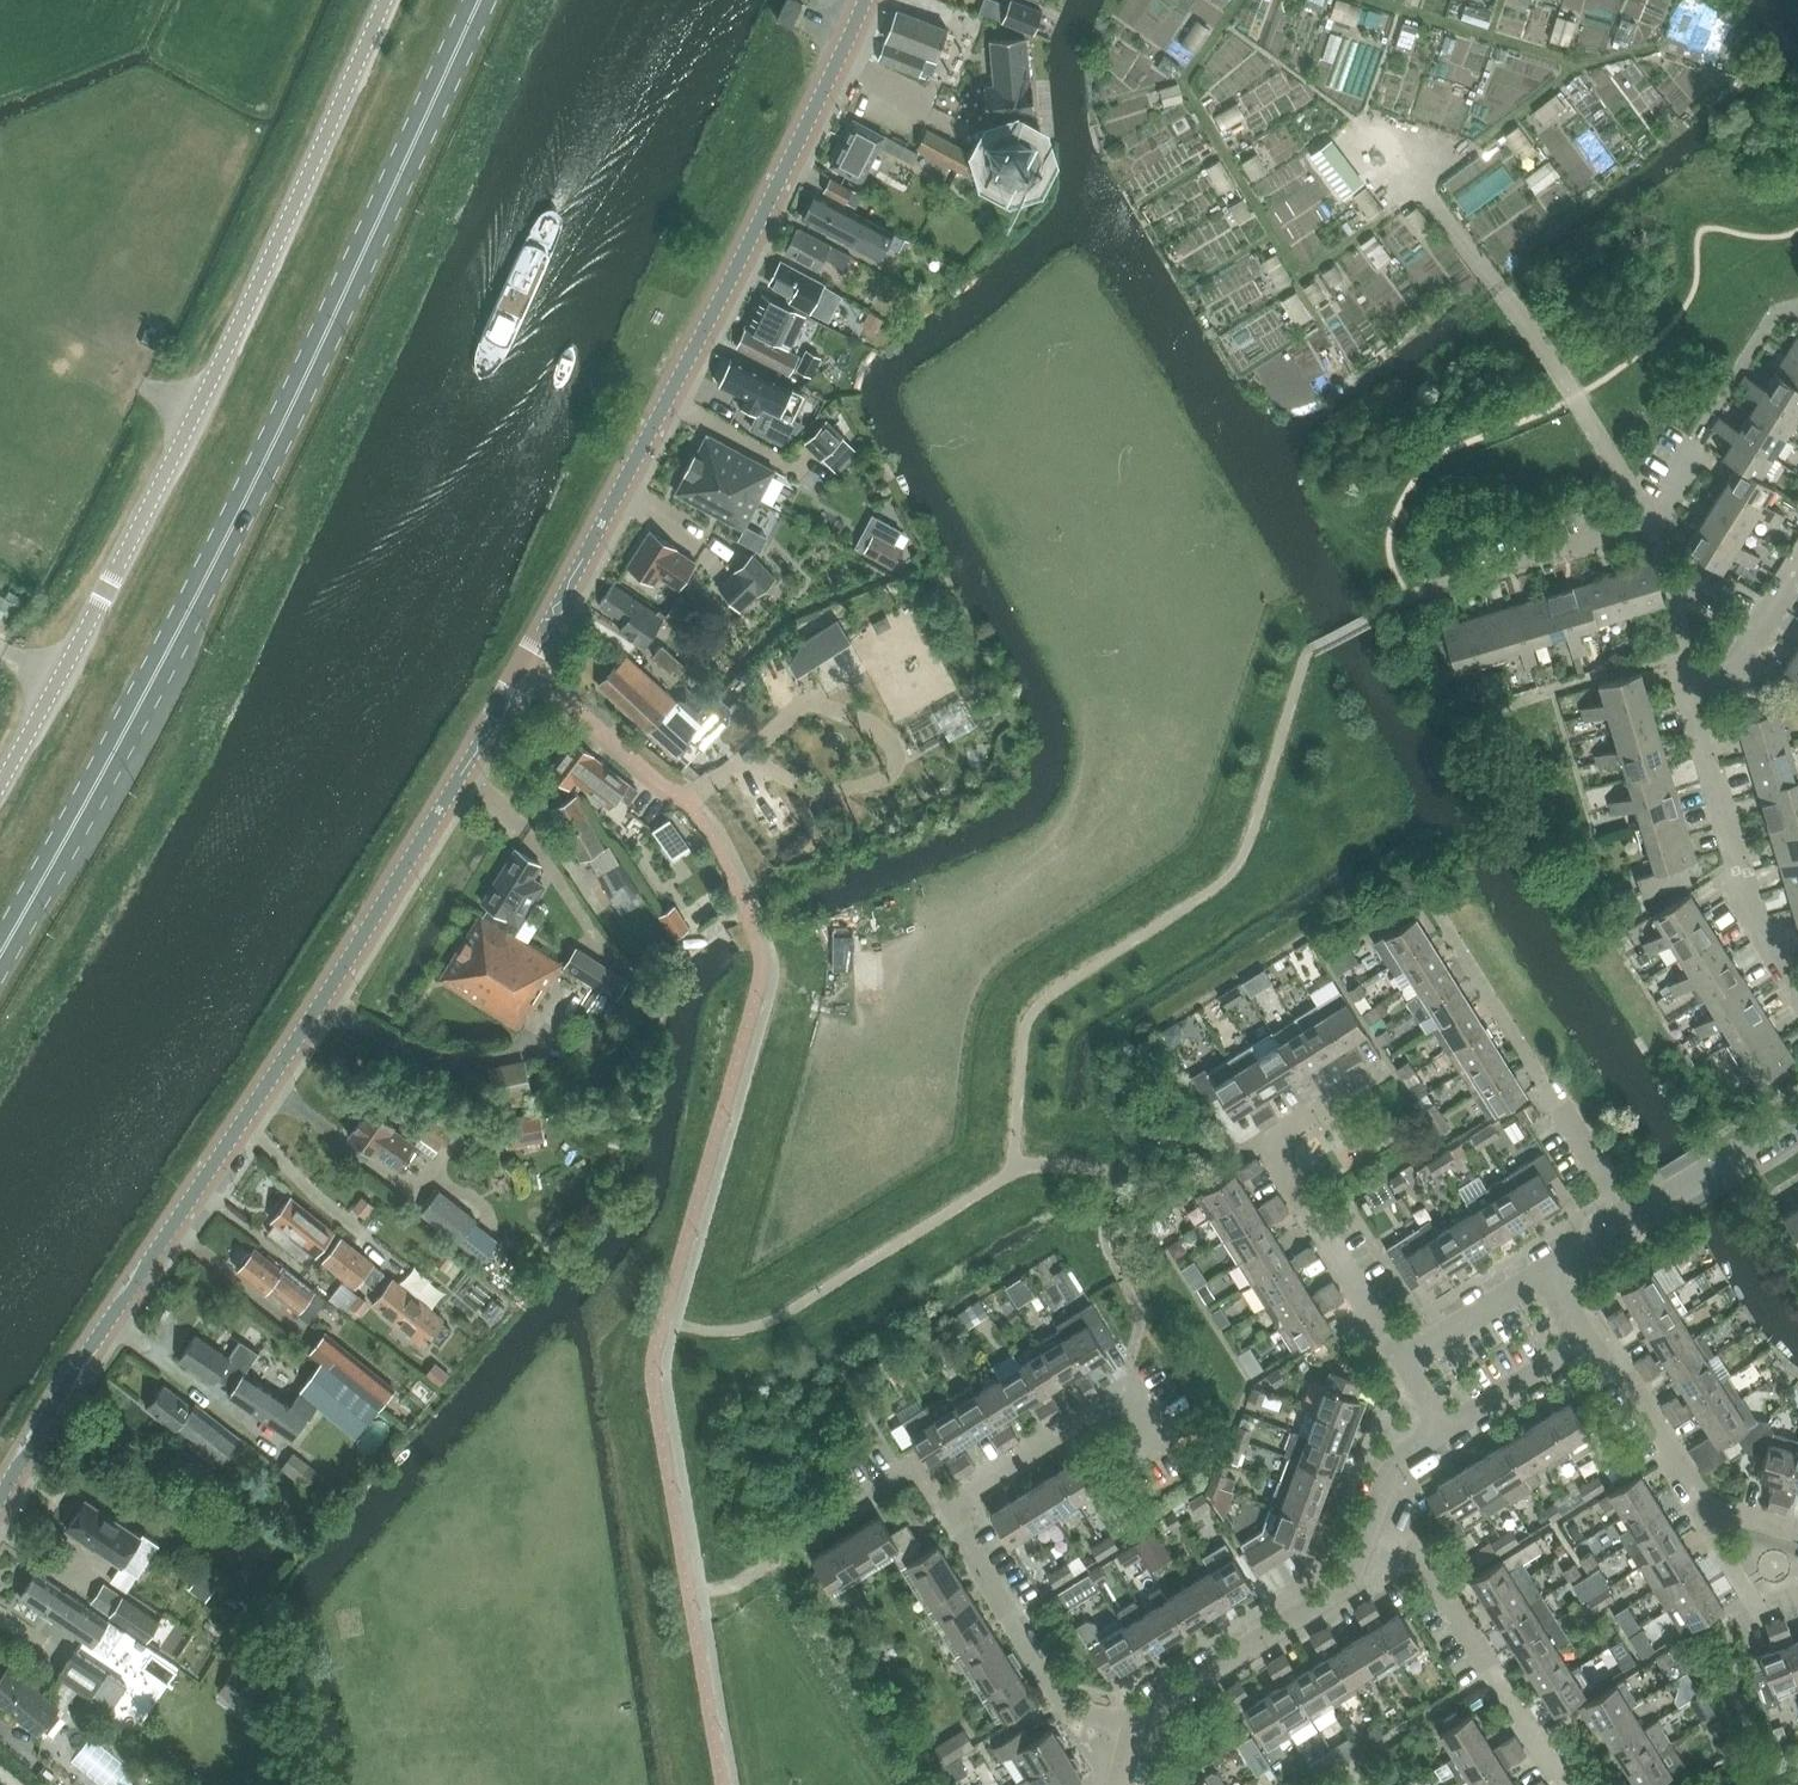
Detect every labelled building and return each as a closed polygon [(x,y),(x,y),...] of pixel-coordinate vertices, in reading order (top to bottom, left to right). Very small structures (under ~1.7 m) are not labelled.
[(792,26),(802,3),(795,0),(787,0),(778,19),(792,26)] [(1012,0),(1011,0),(1002,22),(1034,34),(1042,11),(1012,0)] [(887,41),(937,59),(948,29),(898,11),(887,41)] [(1026,37),(990,40),(994,85),(984,86),(987,122),(1034,118),(1031,82),(1030,82),(1026,37)] [(879,60),(931,79),(937,63),(885,44),(879,60)] [(854,121),(831,166),(861,181),(879,145),(913,163),(918,154),(854,121)] [(998,136),(997,135),(995,137),(995,138),(987,153),(986,153),(986,156),(987,156),(992,172),(991,173),(993,175),(994,175),(1009,183),(1009,184),(1012,184),(1013,183),(1029,178),(1029,179),(1032,177),(1031,176),(1039,161),(1040,161),(1040,158),(1039,157),(1034,141),(1035,141),(1033,138),(1032,139),(1017,131),(1017,130),(1014,130),(998,136)] [(971,176),(980,158),(927,131),(918,149),(971,176)] [(1354,173),(1331,142),(1311,157),(1335,188),(1354,173)] [(852,189),(831,178),(824,190),(846,201),(852,189)] [(879,258),(896,267),(909,242),(892,233),(892,232),(817,193),(803,220),(879,259),(879,258)] [(786,253),(818,270),(824,258),(846,269),(853,257),(798,229),(786,253)] [(781,262),(770,284),(792,296),(789,301),(809,312),(828,321),(829,320),(828,320),(841,296),(842,296),(842,295),(823,284),(781,262)] [(745,330),(737,347),(738,348),(739,348),(743,350),(768,362),(772,364),(772,365),(774,365),(777,358),(792,366),(798,355),(788,350),(792,343),(806,315),(762,294),(748,321),(750,322),(750,321),(755,323),(750,332),(746,329),(745,328),(745,329),(744,329),(745,330)] [(870,313),(865,323),(876,329),(882,320),(870,313)] [(1788,352),(1797,358),(1797,335),(1788,352)] [(1797,388),(1797,359),(1788,352),(1774,373),(1797,388)] [(782,445),(801,426),(791,421),(804,395),(761,373),(732,358),(718,385),(741,397),(738,403),(758,413),(761,407),(778,416),(767,438),(782,445)] [(1765,388),(1762,394),(1797,416),(1797,388),(1774,373),(1765,388)] [(1738,386),(1748,393),(1755,382),(1745,376),(1738,386)] [(1765,388),(1755,382),(1748,393),(1758,399),(1762,394),(1765,388)] [(1762,394),(1758,399),(1749,414),(1785,437),(1797,416),(1762,394)] [(1739,430),(1736,435),(1772,458),(1785,437),(1749,414),(1739,430)] [(1712,428),(1723,434),(1729,423),(1719,417),(1712,428)] [(826,420),(804,443),(821,459),(843,437),(826,420)] [(1729,423),(1723,434),(1733,440),(1736,435),(1739,430),(1729,423)] [(690,463),(759,500),(774,470),(707,435),(696,455),(695,454),(690,463)] [(1723,456),(1737,465),(1738,465),(1759,478),(1760,478),(1772,458),(1736,435),(1733,440),(1723,456)] [(759,500),(690,463),(685,473),(686,473),(675,494),(743,529),(759,500)] [(1738,465),(1737,465),(1725,485),(1761,508),(1762,507),(1764,503),(1775,487),(1760,478),(1759,478),(1738,465)] [(1712,506),(1748,529),(1758,514),(1761,508),(1725,485),(1712,506)] [(1764,503),(1762,507),(1761,508),(1758,514),(1768,520),(1774,509),(1764,503)] [(1748,529),(1712,506),(1699,527),(1735,549),(1738,544),(1748,529)] [(1774,509),(1768,520),(1778,526),(1784,515),(1774,509)] [(1698,527),(1685,548),(1722,571),(1732,555),(1735,549),(1698,527)] [(677,548),(650,531),(627,567),(653,584),(664,568),(684,581),(696,562),(676,549),(677,548)] [(875,534),(875,535),(865,553),(893,568),(903,549),(875,534)] [(1732,555),(1742,561),(1748,550),(1738,544),(1735,549),(1732,555)] [(1748,550),(1742,561),(1752,568),(1759,557),(1748,550)] [(752,554),(735,570),(757,594),(775,578),(752,554)] [(1653,564),(1618,574),(1630,615),(1665,605),(1653,564)] [(758,595),(757,594),(735,571),(718,588),(740,610),(758,595)] [(1583,584),(1596,625),(1630,615),(1618,574),(1583,584)] [(613,584),(599,605),(599,606),(600,605),(626,623),(621,631),(642,646),(649,636),(661,617),(649,609),(613,585),(613,584)] [(1583,584),(1560,591),(1572,632),(1578,631),(1596,625),(1583,584)] [(1572,632),(1560,591),(1537,598),(1549,639),(1566,634),(1572,632)] [(1537,598),(1513,605),(1526,646),(1532,644),(1549,639),(1537,598)] [(676,603),(665,616),(675,624),(685,610),(676,603)] [(1513,605),(1490,612),(1502,653),(1519,648),(1526,646),(1513,605)] [(1467,619),(1479,660),(1502,653),(1490,612),(1467,619)] [(1479,660),(1467,619),(1442,627),(1445,636),(1449,650),(1454,667),(1479,660)] [(798,655),(791,667),(796,676),(851,641),(837,620),(803,642),(798,655)] [(1566,634),(1569,645),(1582,642),(1578,631),(1572,632),(1566,634)] [(1437,639),(1441,653),(1449,650),(1445,636),(1437,639)] [(1582,642),(1569,645),(1573,657),(1585,653),(1582,642)] [(1519,648),(1523,659),(1535,656),(1532,644),(1526,646),(1519,648)] [(1797,647),(1784,668),(1797,677),(1797,647)] [(1441,653),(1446,670),(1454,667),(1449,650),(1441,653)] [(627,656),(600,685),(649,731),(650,731),(676,754),(678,752),(677,752),(688,740),(689,740),(691,738),(690,737),(701,725),(697,721),(627,656)] [(1523,659),(1526,671),(1538,667),(1535,656),(1523,659)] [(1604,702),(1606,708),(1647,696),(1640,672),(1599,684),(1604,702)] [(685,688),(675,700),(697,720),(718,698),(707,687),(697,699),(685,688)] [(1608,714),(1613,731),(1654,719),(1647,696),(1606,708),(1608,714)] [(1593,705),(1597,718),(1608,714),(1606,708),(1604,702),(1593,705)] [(1597,718),(1593,705),(1582,709),(1585,721),(1597,718)] [(1738,723),(1748,758),(1789,746),(1778,711),(1738,723)] [(1613,731),(1618,749),(1620,755),(1661,743),(1654,719),(1613,731)] [(549,771),(567,784),(575,773),(613,802),(628,783),(590,753),(572,740),(549,771)] [(1622,761),(1627,778),(1668,766),(1661,743),(1620,755),(1622,761)] [(1758,793),(1797,781),(1797,776),(1789,746),(1748,758),(1758,793)] [(1618,749),(1607,752),(1611,764),(1622,761),(1620,755),(1618,749)] [(1611,764),(1607,752),(1595,755),(1599,768),(1611,764)] [(1675,789),(1668,766),(1627,778),(1632,795),(1634,802),(1675,789)] [(1766,816),(1797,806),(1797,781),(1758,793),(1766,816)] [(1682,813),(1675,789),(1634,802),(1636,808),(1641,825),(1682,813)] [(1621,799),(1625,811),(1636,808),(1634,802),(1632,795),(1621,799)] [(554,809),(582,861),(589,856),(599,874),(601,873),(625,915),(642,906),(608,844),(604,847),(576,796),(554,809)] [(1625,811),(1621,799),(1609,802),(1613,814),(1625,811)] [(1766,816),(1773,839),(1797,832),(1797,807),(1766,816)] [(1689,836),(1682,813),(1641,825),(1648,848),(1689,836)] [(690,847),(669,818),(652,831),(663,846),(665,845),(673,857),(677,854),(679,856),(690,847)] [(1773,839),(1780,863),(1797,857),(1797,832),(1773,839)] [(1696,861),(1689,836),(1648,848),(1655,871),(1637,876),(1643,897),(1691,882),(1685,864),(1696,861)] [(516,850),(483,902),(489,907),(484,915),(481,913),(440,979),(518,1028),(530,1009),(532,1011),(562,964),(513,933),(522,918),(542,888),(531,881),(541,865),(516,850)] [(1780,863),(1787,886),(1797,883),(1797,857),(1780,863)] [(1787,886),(1794,909),(1797,908),(1797,883),(1787,886)] [(1663,931),(1667,937),(1703,914),(1689,893),(1653,915),(1663,931)] [(1670,942),(1679,957),(1716,935),(1703,914),(1667,937),(1670,942)] [(1385,936),(1399,959),(1430,940),(1415,917),(1385,936)] [(1653,938),(1660,948),(1670,942),(1667,937),(1663,931),(1653,938)] [(1689,973),(1692,978),(1728,955),(1716,935),(1679,957),(1689,973)] [(1660,948),(1653,938),(1643,944),(1650,955),(1660,948)] [(1399,959),(1413,981),(1443,962),(1430,940),(1399,959)] [(632,982),(581,951),(570,969),(621,1000),(632,982)] [(1690,987),(1699,1002),(1705,999),(1741,976),(1728,955),(1692,978),(1696,983),(1690,987)] [(1413,981),(1426,1003),(1457,984),(1443,962),(1413,981)] [(1679,979),(1686,990),(1690,987),(1696,983),(1692,978),(1689,973),(1679,979)] [(1715,1014),(1718,1019),(1754,997),(1741,976),(1705,999),(1715,1014)] [(1686,990),(1679,979),(1669,985),(1675,996),(1686,990)] [(1348,991),(1355,1001),(1366,994),(1359,984),(1348,991)] [(1433,1013),(1440,1025),(1471,1006),(1457,984),(1426,1003),(1419,1008),(1425,1018),(1433,1013)] [(1722,1025),(1731,1040),(1767,1017),(1754,997),(1718,1019),(1722,1025)] [(1347,1002),(1324,1016),(1343,1047),(1348,1055),(1357,1069),(1366,1064),(1352,1041),(1366,1033),(1347,1002)] [(1317,1004),(1295,1018),(1321,1061),(1343,1047),(1324,1016),(1317,1004)] [(1433,1029),(1446,1051),(1484,1027),(1471,1006),(1440,1025),(1433,1029)] [(1705,1020),(1712,1031),(1722,1025),(1718,1019),(1715,1014),(1705,1020)] [(1731,1040),(1744,1061),(1780,1038),(1767,1017),(1731,1040)] [(1295,1018),(1273,1032),(1313,1096),(1322,1091),(1308,1069),(1321,1061),(1295,1018)] [(1712,1031),(1705,1020),(1695,1027),(1701,1037),(1712,1031)] [(1446,1051),(1460,1073),(1498,1049),(1484,1027),(1446,1051)] [(1376,1034),(1382,1044),(1393,1038),(1387,1028),(1376,1034)] [(1273,1032),(1251,1045),(1278,1088),(1291,1080),(1305,1102),(1313,1096),(1273,1032)] [(1794,1060),(1780,1038),(1744,1061),(1758,1082),(1773,1073),(1785,1065),(1794,1060)] [(1251,1045),(1229,1059),(1269,1124),(1278,1118),(1265,1096),(1278,1088),(1251,1045)] [(1460,1073),(1474,1095),(1512,1071),(1498,1049),(1460,1073)] [(1357,1069),(1348,1055),(1340,1060),(1348,1074),(1357,1069)] [(1269,1124),(1229,1059),(1207,1073),(1205,1069),(1192,1077),(1208,1103),(1220,1095),(1233,1116),(1247,1107),(1261,1129),(1269,1124)] [(1397,1068),(1403,1078),(1414,1072),(1408,1062),(1397,1068)] [(1773,1073),(1777,1080),(1790,1073),(1785,1065),(1773,1073)] [(1512,1071),(1474,1095),(1488,1117),(1495,1112),(1496,1113),(1526,1094),(1512,1071)] [(1777,1080),(1773,1073),(1758,1082),(1762,1090),(1777,1080)] [(1516,1112),(1525,1126),(1540,1116),(1532,1102),(1516,1112)] [(1423,1110),(1431,1122),(1442,1115),(1434,1103),(1423,1110)] [(350,1136),(374,1154),(395,1125),(370,1108),(350,1136)] [(1431,1122),(1438,1134),(1449,1127),(1442,1115),(1431,1122)] [(1492,1124),(1481,1131),(1488,1142),(1499,1135),(1492,1124)] [(1472,1137),(1478,1148),(1488,1142),(1481,1131),(1472,1137)] [(1438,1158),(1445,1169),(1457,1161),(1450,1150),(1438,1158)] [(1544,1153),(1509,1175),(1535,1216),(1544,1211),(1547,1217),(1562,1208),(1545,1181),(1557,1174),(1544,1153)] [(1445,1169),(1438,1158),(1428,1164),(1435,1175),(1445,1169)] [(1196,1197),(1210,1219),(1248,1195),(1240,1182),(1262,1168),(1257,1159),(1235,1173),(1234,1172),(1203,1191),(1204,1192),(1196,1197)] [(1391,1179),(1398,1190),(1408,1184),(1401,1173),(1391,1179)] [(1509,1175),(1487,1188),(1513,1230),(1535,1216),(1509,1175)] [(1466,1202),(1472,1213),(1492,1243),(1513,1230),(1487,1188),(1466,1202)] [(476,1219),(433,1190),(421,1207),(464,1236),(476,1219)] [(1210,1219),(1224,1241),(1284,1203),(1279,1194),(1257,1208),(1248,1195),(1210,1219)] [(321,1221),(291,1197),(272,1220),(316,1256),(335,1232),(321,1221)] [(1224,1241),(1238,1262),(1276,1238),(1268,1226),(1290,1212),(1284,1203),(1224,1241)] [(1783,1216),(1797,1241),(1797,1206),(1783,1216)] [(1472,1213),(1451,1226),(1470,1257),(1473,1263),(1487,1255),(1483,1249),(1492,1243),(1472,1213)] [(1430,1219),(1420,1226),(1421,1228),(1424,1233),(1448,1271),(1470,1257),(1451,1226),(1439,1234),(1430,1219)] [(1448,1271),(1424,1233),(1421,1228),(1386,1249),(1397,1266),(1408,1259),(1422,1281),(1425,1285),(1448,1271)] [(375,1264),(341,1238),(323,1261),(357,1287),(375,1264)] [(1238,1262),(1251,1284),(1289,1260),(1276,1238),(1238,1262)] [(1265,1306),(1272,1302),(1303,1282),(1295,1269),(1317,1256),(1311,1247),(1289,1260),(1251,1284),(1265,1306)] [(238,1270),(264,1292),(268,1287),(298,1311),(314,1291),(284,1267),(282,1270),(255,1249),(238,1270)] [(1397,1266),(1411,1288),(1422,1281),(1408,1259),(1397,1266)] [(1635,1313),(1673,1289),(1659,1267),(1652,1272),(1651,1271),(1621,1290),(1635,1313)] [(393,1278),(373,1303),(424,1346),(432,1336),(445,1320),(393,1278)] [(1272,1302),(1286,1323),(1339,1290),(1333,1282),(1311,1295),(1303,1282),(1272,1302)] [(1649,1335),(1679,1316),(1687,1311),(1673,1289),(1635,1313),(1649,1335)] [(1339,1290),(1286,1323),(1278,1328),(1292,1350),(1300,1345),(1300,1346),(1331,1327),(1322,1313),(1344,1299),(1339,1290)] [(1057,1325),(1060,1330),(1084,1368),(1107,1354),(1105,1351),(1117,1343),(1092,1303),(1057,1325)] [(1608,1318),(1613,1327),(1619,1336),(1633,1327),(1622,1309),(1608,1318)] [(1662,1357),(1693,1338),(1679,1316),(1649,1335),(1662,1357)] [(1038,1344),(1043,1351),(1062,1382),(1076,1404),(1084,1399),(1070,1377),(1084,1368),(1060,1330),(1038,1344)] [(325,1333),(310,1353),(321,1362),(321,1363),(337,1376),(377,1408),(378,1409),(380,1405),(394,1389),(325,1333)] [(1668,1366),(1676,1378),(1707,1359),(1714,1355),(1700,1333),(1693,1338),(1662,1357),(1655,1361),(1640,1370),(1646,1379),(1668,1366)] [(195,1334),(179,1359),(215,1383),(218,1378),(234,1389),(229,1396),(290,1438),(307,1415),(308,1416),(320,1400),(359,1433),(377,1409),(377,1408),(337,1376),(321,1363),(291,1402),(245,1372),(247,1370),(258,1353),(240,1341),(229,1357),(196,1335),(195,1334)] [(1043,1351),(1021,1365),(1053,1418),(1062,1412),(1049,1390),(1062,1382),(1043,1351)] [(1655,1361),(1649,1353),(1635,1362),(1640,1370),(1655,1361)] [(1676,1378),(1690,1400),(1720,1381),(1707,1359),(1676,1378)] [(905,1375),(896,1361),(885,1367),(894,1382),(899,1379),(905,1375)] [(1021,1365),(999,1379),(1018,1409),(1031,1401),(1045,1423),(1053,1418),(1021,1365)] [(1261,1377),(1267,1387),(1278,1380),(1272,1370),(1261,1377)] [(1304,1407),(1308,1408),(1350,1424),(1353,1415),(1360,1418),(1366,1401),(1354,1397),(1360,1382),(1331,1372),(1326,1386),(1313,1381),(1304,1407)] [(1682,1406),(1668,1414),(1673,1424),(1687,1415),(1693,1414),(1697,1412),(1704,1422),(1742,1399),(1728,1377),(1720,1381),(1690,1400),(1682,1406)] [(999,1379),(977,1392),(1010,1445),(1019,1440),(1005,1418),(1018,1409),(999,1379)] [(195,1403),(193,1406),(164,1384),(147,1407),(220,1463),(240,1437),(195,1403)] [(951,1399),(955,1406),(974,1437),(988,1428),(1002,1450),(1010,1445),(977,1392),(973,1385),(951,1399)] [(1253,1388),(1249,1399),(1261,1404),(1265,1393),(1253,1388)] [(1663,1405),(1668,1414),(1682,1406),(1676,1397),(1663,1405)] [(1690,1449),(1703,1471),(1727,1456),(1719,1445),(1737,1434),(1747,1449),(1747,1450),(1768,1422),(1755,1421),(1742,1399),(1704,1422),(1711,1435),(1706,1438),(1704,1446),(1697,1445),(1690,1449)] [(1571,1402),(1548,1416),(1567,1447),(1590,1433),(1571,1402)] [(955,1406),(934,1419),(933,1420),(953,1450),(974,1437),(955,1406)] [(933,1420),(934,1419),(926,1407),(903,1422),(911,1434),(910,1434),(930,1465),(944,1456),(958,1478),(966,1472),(957,1458),(953,1450),(933,1420)] [(1350,1424),(1308,1408),(1299,1432),(1348,1451),(1353,1436),(1347,1433),(1350,1424)] [(1548,1416),(1526,1430),(1545,1461),(1550,1468),(1571,1455),(1567,1447),(1548,1416)] [(1772,1433),(1768,1423),(1768,1422),(1747,1450),(1748,1450),(1765,1455),(1759,1476),(1772,1480),(1770,1485),(1772,1490),(1767,1506),(1777,1509),(1797,1441),(1772,1433)] [(1299,1432),(1293,1430),(1284,1455),(1289,1457),(1332,1473),(1335,1464),(1342,1466),(1348,1451),(1299,1432)] [(1526,1430),(1504,1444),(1530,1487),(1540,1481),(1533,1469),(1545,1461),(1526,1430)] [(1236,1437),(1231,1448),(1244,1452),(1248,1441),(1236,1437)] [(1797,1441),(1777,1509),(1787,1512),(1792,1496),(1796,1493),(1797,1488),(1797,1441)] [(1504,1444),(1482,1458),(1501,1488),(1509,1501),(1530,1487),(1504,1444)] [(210,1470),(181,1447),(169,1462),(199,1485),(210,1470)] [(293,1453),(282,1468),(308,1488),(319,1473),(293,1453)] [(966,1453),(957,1458),(966,1472),(975,1467),(966,1453)] [(1289,1457),(1280,1481),(1323,1497),(1332,1473),(1289,1457)] [(1058,1472),(1077,1503),(1100,1488),(1080,1458),(1058,1472)] [(1482,1458),(1460,1471),(1479,1502),(1501,1488),(1482,1458)] [(1479,1502),(1460,1471),(1437,1486),(1440,1490),(1427,1497),(1452,1536),(1487,1514),(1479,1502)] [(1077,1503),(1058,1472),(1036,1486),(1055,1516),(1066,1509),(1071,1516),(1081,1510),(1077,1503)] [(1211,1483),(1223,1487),(1227,1476),(1215,1472),(1211,1483)] [(1616,1504),(1623,1516),(1654,1497),(1640,1474),(1598,1500),(1605,1511),(1616,1504)] [(1588,1482),(1595,1493),(1605,1487),(1598,1476),(1588,1482)] [(1280,1481),(1271,1505),(1314,1521),(1323,1497),(1280,1481)] [(1595,1493),(1588,1482),(1578,1488),(1585,1499),(1595,1493)] [(1223,1487),(1211,1483),(1207,1494),(1219,1498),(1223,1487)] [(1036,1486),(1014,1499),(1033,1530),(1055,1516),(1036,1486)] [(1621,1535),(1626,1544),(1668,1518),(1654,1497),(1623,1516),(1631,1529),(1621,1535)] [(1033,1530),(1014,1499),(991,1514),(1010,1544),(1033,1530)] [(67,1528),(123,1565),(141,1537),(85,1501),(67,1528)] [(1545,1510),(1552,1521),(1562,1514),(1555,1503),(1545,1510)] [(1314,1521),(1271,1505),(1262,1530),(1240,1544),(1258,1572),(1298,1547),(1295,1543),(1305,1546),(1314,1521)] [(1174,1512),(1164,1518),(1171,1529),(1181,1523),(1174,1512)] [(907,1563),(925,1552),(907,1523),(891,1533),(879,1515),(856,1530),(876,1560),(897,1547),(907,1563)] [(1640,1566),(1641,1566),(1651,1560),(1681,1540),(1668,1518),(1626,1544),(1640,1566)] [(854,1574),(876,1560),(856,1530),(835,1543),(854,1574)] [(1101,1542),(1108,1553),(1118,1547),(1111,1536),(1101,1542)] [(1491,1543),(1498,1554),(1508,1548),(1501,1537),(1491,1543)] [(1144,1539),(1134,1545),(1141,1556),(1151,1550),(1144,1539)] [(1471,1579),(1485,1602),(1516,1583),(1523,1578),(1516,1567),(1543,1550),(1536,1539),(1471,1579)] [(1654,1588),(1664,1581),(1695,1562),(1681,1540),(1651,1560),(1641,1566),(1654,1588)] [(1108,1553),(1101,1542),(1091,1548),(1098,1559),(1108,1553)] [(831,1588),(854,1574),(835,1543),(812,1558),(831,1588)] [(921,1586),(952,1567),(938,1544),(925,1552),(907,1563),(921,1586)] [(1580,1559),(1586,1569),(1597,1563),(1591,1553),(1580,1559)] [(1234,1557),(1211,1571),(1230,1602),(1238,1597),(1241,1600),(1245,1601),(1257,1594),(1253,1588),(1234,1557)] [(1654,1588),(1668,1610),(1678,1603),(1709,1584),(1695,1562),(1664,1581),(1654,1588)] [(1058,1569),(1064,1580),(1074,1574),(1067,1563),(1058,1569)] [(1580,1573),(1574,1563),(1563,1570),(1569,1580),(1580,1573)] [(1090,1572),(1097,1583),(1107,1577),(1100,1566),(1090,1572)] [(921,1586),(935,1608),(966,1589),(952,1567),(921,1586)] [(1599,1568),(1586,1576),(1596,1592),(1608,1584),(1599,1568)] [(1064,1580),(1058,1569),(1048,1575),(1054,1587),(1064,1580)] [(1211,1571),(1189,1585),(1208,1616),(1230,1602),(1211,1571)] [(1097,1583),(1090,1572),(1080,1578),(1087,1590),(1097,1583)] [(37,1573),(20,1598),(91,1645),(98,1634),(108,1620),(37,1573)] [(1586,1576),(1574,1584),(1584,1599),(1596,1592),(1586,1576)] [(1485,1602),(1499,1624),(1530,1605),(1516,1583),(1485,1602)] [(1709,1584),(1678,1603),(1668,1610),(1682,1633),(1723,1607),(1709,1584)] [(1189,1585),(1167,1599),(1186,1629),(1208,1616),(1189,1585)] [(1597,1593),(1604,1604),(1614,1598),(1607,1587),(1597,1593)] [(935,1608),(949,1630),(979,1611),(966,1589),(935,1608)] [(1604,1604),(1597,1593),(1587,1599),(1594,1610),(1604,1604)] [(157,1619),(122,1595),(109,1613),(144,1637),(157,1619)] [(1167,1599),(1145,1612),(1168,1649),(1179,1642),(1180,1638),(1178,1634),(1186,1629),(1167,1599)] [(1371,1599),(1362,1604),(1400,1664),(1422,1650),(1417,1643),(1418,1642),(1399,1612),(1385,1621),(1371,1599)] [(1367,1632),(1354,1640),(1374,1670),(1378,1678),(1400,1664),(1362,1604),(1354,1610),(1367,1632)] [(1499,1624),(1513,1646),(1543,1627),(1530,1605),(1499,1624)] [(1627,1606),(1614,1614),(1627,1634),(1640,1626),(1627,1606)] [(949,1630),(962,1652),(993,1633),(979,1611),(949,1630)] [(1145,1612),(1124,1626),(1143,1657),(1151,1651),(1153,1655),(1158,1656),(1168,1649),(1145,1612)] [(1775,1621),(1797,1679),(1797,1640),(1794,1641),(1785,1617),(1775,1621)] [(1143,1657),(1124,1626),(1119,1618),(1099,1631),(1094,1623),(1087,1621),(1076,1628),(1089,1649),(1101,1641),(1120,1671),(1143,1657)] [(1775,1621),(1766,1625),(1772,1640),(1770,1645),(1772,1650),(1759,1655),(1765,1668),(1751,1674),(1765,1708),(1780,1702),(1778,1696),(1797,1688),(1797,1679),(1775,1621)] [(1319,1631),(1352,1684),(1374,1670),(1354,1640),(1341,1648),(1328,1626),(1318,1631),(1319,1631)] [(1513,1646),(1526,1668),(1557,1649),(1543,1627),(1513,1646)] [(1641,1630),(1629,1638),(1642,1658),(1654,1651),(1641,1630)] [(1356,1692),(1352,1684),(1319,1631),(1310,1637),(1324,1659),(1311,1667),(1335,1705),(1356,1692)] [(962,1652),(976,1674),(1007,1655),(993,1633),(962,1652)] [(1636,1662),(1622,1639),(1609,1647),(1623,1670),(1636,1662)] [(1526,1668),(1540,1690),(1571,1671),(1557,1649),(1526,1668)] [(75,1651),(58,1676),(60,1678),(78,1690),(89,1697),(91,1694),(111,1708),(127,1685),(75,1651)] [(1284,1653),(1275,1659),(1313,1719),(1335,1705),(1311,1667),(1298,1675),(1284,1653)] [(1667,1653),(1655,1660),(1662,1670),(1674,1663),(1667,1653)] [(976,1674),(990,1696),(1020,1676),(1007,1655),(976,1674)] [(1280,1686),(1267,1694),(1286,1725),(1291,1733),(1313,1719),(1289,1681),(1275,1659),(1266,1664),(1280,1686)] [(38,1727),(59,1701),(10,1663),(0,1676),(0,1697),(38,1727)] [(1571,1671),(1540,1690),(1554,1713),(1585,1694),(1584,1693),(1592,1688),(1578,1666),(1571,1671)] [(223,1687),(262,1715),(276,1695),(237,1668),(223,1687)] [(1690,1700),(1700,1694),(1687,1672),(1673,1680),(1678,1688),(1674,1700),(1679,1707),(1690,1700)] [(990,1696),(1004,1719),(1035,1699),(1020,1676),(990,1696)] [(1241,1680),(1231,1686),(1225,1690),(1234,1704),(1250,1695),(1241,1680)] [(1593,1730),(1600,1726),(1630,1707),(1638,1702),(1624,1680),(1617,1685),(1616,1684),(1585,1703),(1591,1712),(1584,1716),(1593,1730)] [(1716,1714),(1703,1692),(1700,1694),(1690,1700),(1703,1722),(1716,1714)] [(1286,1725),(1267,1694),(1244,1709),(1263,1739),(1286,1725)] [(1600,1726),(1613,1748),(1644,1729),(1630,1707),(1600,1726)] [(1443,1719),(1448,1728),(1462,1719),(1457,1710),(1443,1719)] [(1440,1733),(1454,1756),(1485,1737),(1471,1714),(1462,1719),(1448,1728),(1440,1733)] [(1613,1748),(1627,1770),(1665,1746),(1670,1743),(1656,1721),(1644,1729),(1613,1748)] [(1785,1721),(1772,1726),(1777,1739),(1790,1733),(1785,1721)] [(1018,1783),(1026,1778),(1067,1753),(1065,1749),(1066,1743),(1061,1735),(1055,1734),(1052,1729),(1032,1741),(1028,1733),(1036,1728),(1033,1723),(995,1747),(1018,1783)] [(932,1750),(942,1766),(974,1746),(964,1730),(932,1750)] [(1352,1734),(1332,1746),(1341,1761),(1362,1748),(1352,1734)] [(1440,1765),(1452,1784),(1457,1784),(1468,1778),(1506,1754),(1521,1745),(1515,1736),(1493,1750),(1485,1737),(1454,1756),(1440,1765)] [(1719,1746),(1726,1757),(1738,1749),(1731,1739),(1719,1746)] [(1506,1754),(1512,1763),(1526,1754),(1521,1745),(1506,1754)] [(1627,1770),(1636,1784),(1654,1784),(1679,1769),(1665,1746),(1627,1770)] [(1026,1778),(1018,1783),(1019,1784),(1069,1784),(1082,1777),(1079,1772),(1080,1766),(1075,1758),(1069,1756),(1067,1753),(1026,1778)] [(1468,1778),(1472,1784),(1505,1784),(1512,1781),(1506,1770),(1512,1763),(1506,1754),(1468,1778)]
